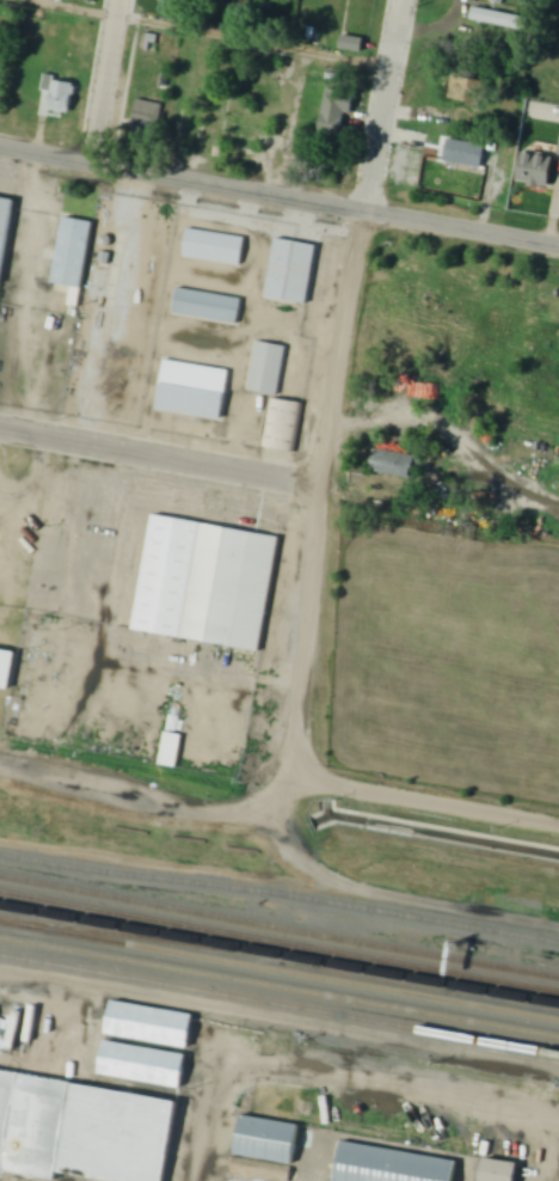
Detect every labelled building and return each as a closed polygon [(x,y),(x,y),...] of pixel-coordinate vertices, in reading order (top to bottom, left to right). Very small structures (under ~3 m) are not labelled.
[(248,14),(251,0),(226,0),(224,9),(248,14)] [(527,34),(530,20),(475,8),(472,22),(527,34)] [(49,112),(71,115),(75,84),(54,81),(49,112)] [(161,105),(137,100),(131,133),(154,138),(161,105)] [(197,107),(189,105),(178,144),(186,147),(197,107)] [(209,155),(220,110),(209,108),(198,152),(209,155)] [(319,134),(341,140),(348,116),(327,109),(319,134)] [(258,152),(258,142),(228,140),(227,150),(258,152)] [(487,148),(449,141),(445,164),(483,170),(487,148)] [(523,187),(554,186),(553,155),(522,157),(523,187)] [(1,286),(16,200),(0,197),(0,285),(1,286)] [(54,285),(84,290),(93,223),(64,219),(54,285)] [(242,266),(245,237),(188,230),(184,260),(242,266)] [(277,240),(266,295),(305,302),(315,246),(277,240)] [(178,289),(173,313),(235,324),(239,300),(178,289)] [(257,342),(248,391),(276,396),(285,347),(257,342)] [(164,361),(155,409),(220,420),(228,372),(164,361)] [(270,398),(262,446),(293,452),(301,404),(270,398)] [(373,476),(420,479),(421,455),(375,453),(373,476)] [(154,516),(134,631),(260,653),(281,539),(154,516)] [(10,692),(17,655),(0,651),(0,690),(10,692)] [(183,736),(165,733),(159,765),(177,769),(183,736)] [(112,1003),(106,1035),(189,1050),(195,1017),(112,1003)] [(105,1042),(99,1073),(182,1088),(188,1057),(105,1042)] [(56,1180),(57,1171),(113,1180),(164,1180),(178,1102),(0,1070),(0,1170),(56,1180)] [(241,1115),(235,1152),(293,1163),(300,1125),(241,1115)] [(335,1180),(454,1180),(457,1162),(343,1140),(335,1180)] [(483,1180),(515,1180),(517,1163),(486,1158),(483,1180)]
